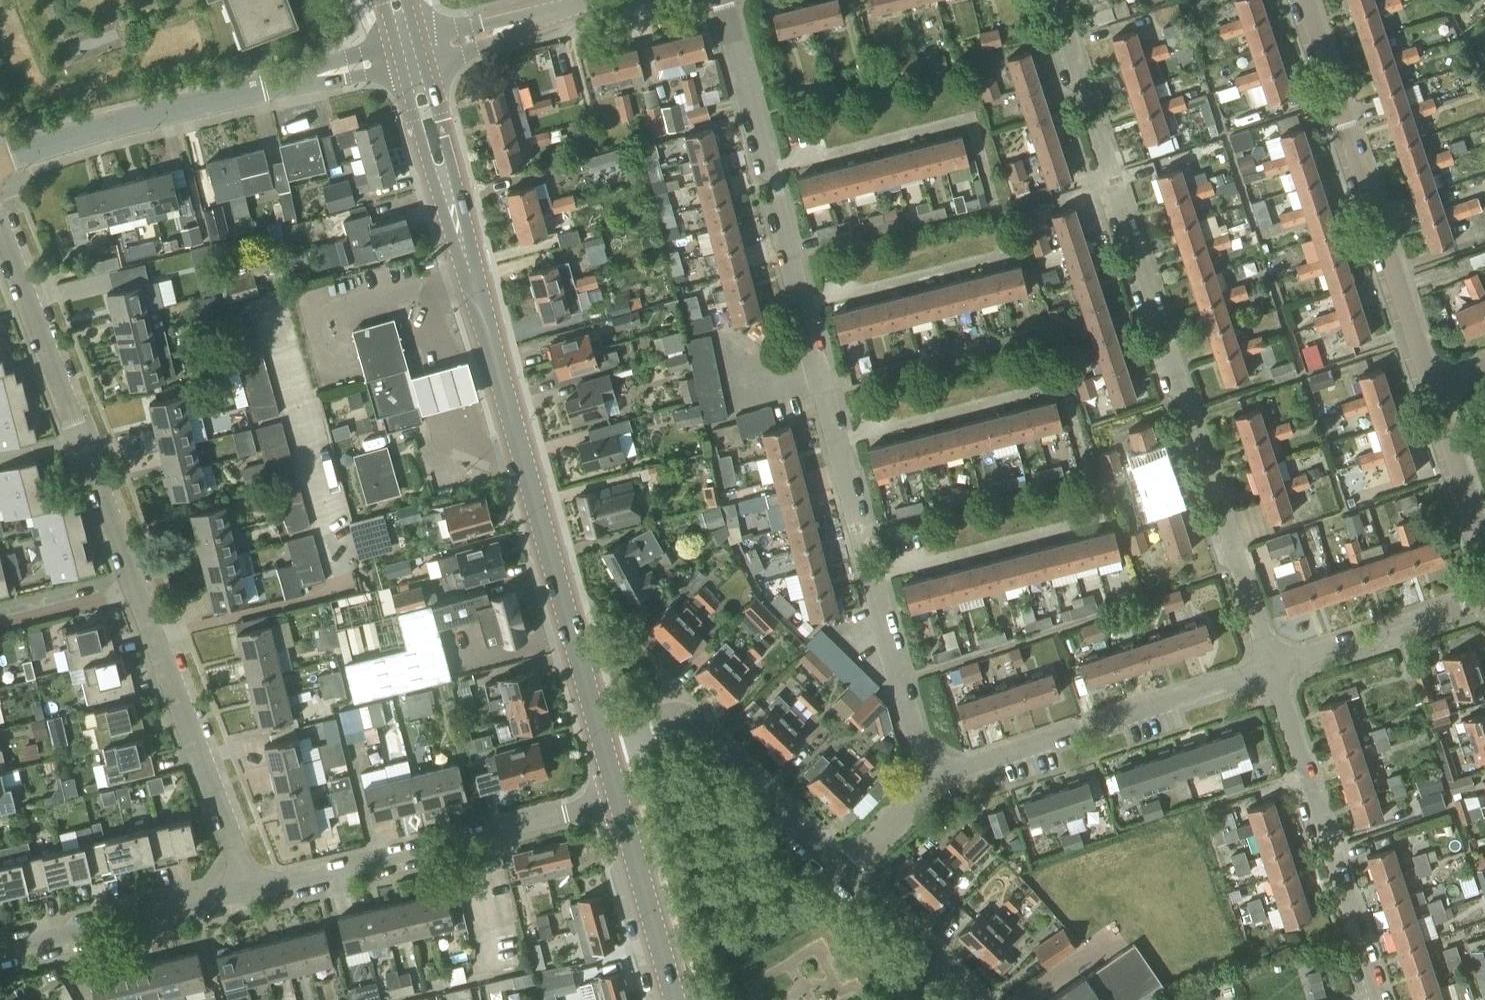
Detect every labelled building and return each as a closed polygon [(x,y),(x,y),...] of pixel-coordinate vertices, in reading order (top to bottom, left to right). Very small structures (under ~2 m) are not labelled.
[(239,12),(231,16),(231,17),(235,15),(240,28),(244,26),(250,40),(241,43),(242,45),(299,23),(290,0),(234,0),(239,12)] [(806,6),(811,28),(824,25),(825,29),(836,26),(834,22),(844,20),(839,0),(831,0),(830,0),(824,0),(824,2),(806,6)] [(903,0),(869,0),(872,13),(881,10),(882,15),(892,12),(891,8),(904,5),(903,0)] [(1065,9),(1081,4),(1080,0),(1063,0),(1065,9)] [(1266,18),(1260,0),(1236,0),(1242,19),(1244,25),(1266,18)] [(1376,10),(1374,4),(1373,0),(1348,0),(1354,17),(1376,10)] [(1374,4),(1376,10),(1377,14),(1389,11),(1385,0),(1374,4)] [(1389,11),(1400,7),(1399,2),(1398,0),(1385,0),(1389,11)] [(811,28),(806,6),(787,11),(786,6),(780,7),(781,12),(773,14),(778,36),(787,34),(788,38),(798,36),(797,31),(811,28)] [(1376,10),(1354,17),(1362,43),(1384,36),(1377,14),(1376,10)] [(1275,44),(1266,18),(1244,25),(1246,30),(1252,51),(1275,44)] [(1244,25),(1242,19),(1230,23),(1234,34),(1246,30),(1244,25)] [(1188,43),(1181,22),(1162,28),(1168,49),(1188,43)] [(1234,34),(1230,23),(1218,27),(1222,38),(1234,34)] [(990,40),(1000,37),(997,28),(988,30),(990,40)] [(990,40),(988,30),(978,33),(981,43),(990,40)] [(1121,65),(1143,58),(1142,52),(1135,31),(1112,38),(1121,65)] [(702,32),(677,38),(685,72),(697,69),(694,57),(707,54),(702,32)] [(1384,36),(1362,43),(1371,69),(1393,61),(1391,55),(1384,36)] [(1000,37),(990,40),(993,49),(1002,46),(1000,37)] [(685,72),(677,38),(652,44),(659,74),(666,76),(685,72)] [(993,49),(990,40),(981,43),(984,52),(993,49)] [(1275,44),(1252,51),(1259,71),(1261,77),(1283,70),(1275,44)] [(1165,45),(1153,48),(1156,58),(1168,55),(1165,45)] [(636,48),(612,54),(619,85),(620,89),(645,82),(642,70),(636,48)] [(1153,48),(1142,52),(1143,58),(1145,62),(1156,58),(1153,48)] [(1402,51),(1406,63),(1418,60),(1416,54),(1414,48),(1402,51)] [(1402,51),(1391,55),(1393,61),(1395,67),(1406,63),(1402,51)] [(1017,91),(1039,84),(1034,70),(1039,68),(1036,59),(1031,60),(1028,52),(1007,59),(1009,68),(1005,69),(1008,79),(1013,77),(1017,91)] [(619,85),(612,54),(587,60),(593,82),(604,79),(607,88),(619,85)] [(927,59),(930,72),(947,68),(944,55),(927,59)] [(909,68),(919,65),(917,58),(907,60),(909,68)] [(1143,58),(1121,65),(1129,91),(1152,84),(1145,62),(1143,58)] [(909,68),(907,60),(898,62),(900,70),(909,68)] [(1393,61),(1371,69),(1379,95),(1401,87),(1395,67),(1393,61)] [(919,65),(909,68),(911,75),(921,73),(919,65)] [(552,71),(557,90),(572,86),(568,68),(552,71)] [(911,75),(909,68),(900,70),(902,78),(911,75)] [(1283,70),(1261,77),(1263,83),(1270,103),(1292,96),(1283,70)] [(1259,71),(1247,75),(1251,86),(1263,83),(1261,77),(1259,71)] [(1251,86),(1247,75),(1245,76),(1235,79),(1239,90),(1251,86)] [(692,77),(686,78),(693,104),(699,102),(692,77)] [(991,89),(999,87),(996,77),(988,80),(991,89)] [(693,104),(686,78),(681,80),(687,105),(693,104)] [(991,89),(988,80),(979,83),(982,92),(991,89)] [(697,87),(701,99),(715,95),(711,83),(697,87)] [(834,83),(825,86),(827,93),(836,91),(834,83)] [(1039,84),(1017,91),(1022,105),(1017,107),(1020,116),(1025,115),(1027,122),(1049,115),(1046,108),(1051,106),(1048,97),(1043,98),(1039,84)] [(1152,84),(1129,91),(1138,117),(1160,109),(1158,104),(1152,84)] [(1220,102),(1239,95),(1235,84),(1216,91),(1220,102)] [(487,121),(509,115),(509,114),(524,110),(518,86),(502,90),(502,89),(480,95),(487,121)] [(827,93),(825,86),(816,88),(818,96),(827,93)] [(1002,96),(999,87),(991,89),(994,98),(1002,96)] [(1401,87),(1379,95),(1387,120),(1410,113),(1408,107),(1401,87)] [(991,89),(982,92),(985,101),(994,98),(991,89)] [(643,93),(646,108),(649,122),(646,123),(650,137),(666,133),(659,105),(656,90),(643,93)] [(807,100),(805,90),(790,94),(793,104),(807,100)] [(838,99),(836,91),(827,93),(829,101),(838,99)] [(622,94),(627,119),(633,118),(628,93),(622,94)] [(827,93),(818,96),(819,103),(829,101),(827,93)] [(627,119),(622,94),(616,96),(621,121),(627,119)] [(1183,102),(1185,107),(1186,109),(1199,105),(1207,102),(1205,95),(1183,102)] [(1170,100),(1173,110),(1185,107),(1183,102),(1182,96),(1170,100)] [(550,97),(538,100),(541,111),(553,108),(550,97)] [(541,111),(538,100),(526,104),(530,115),(541,111)] [(1170,100),(1158,104),(1160,109),(1162,114),(1173,110),(1170,100)] [(1431,100),(1419,103),(1423,115),(1435,112),(1433,105),(1431,100)] [(678,103),(676,103),(661,107),(668,132),(685,128),(678,103)] [(1423,115),(1419,103),(1408,107),(1410,113),(1412,119),(1423,115)] [(710,117),(707,105),(706,105),(687,111),(690,122),(710,117)] [(1160,109),(1138,117),(1146,143),(1169,136),(1162,114),(1160,109)] [(1410,113),(1387,120),(1396,146),(1418,139),(1412,119),(1410,113)] [(509,115),(487,121),(494,147),(516,141),(509,115)] [(1049,115),(1027,122),(1030,130),(1025,131),(1028,141),(1033,139),(1037,154),(1059,147),(1055,132),(1059,131),(1056,121),(1051,123),(1049,115)] [(573,119),(575,137),(588,135),(585,117),(573,119)] [(363,157),(386,150),(378,121),(370,123),(369,122),(335,131),(340,148),(359,142),(363,157)] [(690,159),(718,152),(712,128),(711,129),(685,136),(685,135),(684,136),(690,159)] [(1289,162),(1311,155),(1302,129),(1280,136),(1286,156),(1289,162)] [(538,145),(551,141),(547,130),(535,134),(538,145)] [(1253,147),(1249,134),(1248,130),(1228,137),(1234,154),(1253,147)] [(1451,156),(1467,151),(1461,133),(1445,138),(1451,156)] [(327,169),(326,168),(318,137),(318,134),(279,144),(287,179),(290,178),(292,185),(324,177),(322,170),(327,169)] [(338,165),(329,134),(318,137),(326,168),(338,165)] [(962,136),(938,142),(945,169),(968,163),(962,136)] [(1424,158),(1418,139),(1396,146),(1404,172),(1427,165),(1424,158)] [(1218,140),(1210,143),(1214,156),(1222,153),(1218,140)] [(516,141),(494,147),(502,173),(524,167),(516,141)] [(938,142),(914,148),(921,175),(945,169),(938,142)] [(585,180),(624,172),(617,143),(579,152),(585,180)] [(1059,147),(1037,154),(1042,167),(1038,169),(1041,178),(1045,177),(1048,186),(1070,179),(1067,171),(1072,169),(1069,159),(1064,161),(1059,147)] [(921,175),(914,148),(891,154),(898,181),(921,175)] [(263,149),(235,155),(245,194),(272,187),(267,168),(268,168),(263,149)] [(386,150),(363,157),(367,172),(354,175),(358,191),(387,183),(386,182),(394,179),(386,150)] [(1447,151),(1436,154),(1440,166),(1451,163),(1447,151)] [(718,152),(690,159),(690,160),(679,163),(681,173),(693,170),(696,183),(724,176),(718,152)] [(1237,158),(1242,174),(1256,170),(1250,153),(1237,158)] [(891,154),(868,160),(875,187),(898,181),(891,154)] [(1440,166),(1436,154),(1424,158),(1427,165),(1428,170),(1440,166)] [(245,194),(235,155),(207,162),(212,181),(217,201),(245,194)] [(1311,155),(1289,162),(1290,166),(1297,188),(1320,181),(1311,155)] [(1286,156),(1275,160),(1278,170),(1290,166),(1289,162),(1286,156)] [(559,162),(560,166),(562,174),(582,168),(579,157),(559,162)] [(649,171),(660,168),(657,157),(646,160),(649,171)] [(1021,159),(1013,161),(1016,171),(1024,168),(1021,159)] [(875,187),(868,160),(845,166),(852,193),(875,187)] [(1278,170),(1275,160),(1263,164),(1267,174),(1278,170)] [(1016,171),(1013,161),(1005,164),(1008,173),(1016,171)] [(1435,190),(1428,170),(1427,165),(1404,172),(1413,198),(1435,190)] [(852,193),(845,166),(821,172),(828,199),(852,193)] [(660,168),(649,171),(655,194),(666,191),(660,168)] [(1024,168),(1016,171),(1019,180),(1027,178),(1024,168)] [(1157,175),(1166,202),(1188,195),(1186,189),(1179,168),(1157,175)] [(187,184),(174,187),(171,171),(147,177),(157,219),(194,210),(187,184)] [(1019,180),(1016,171),(1008,173),(1011,182),(1019,180)] [(828,199),(821,172),(798,178),(805,205),(828,199)] [(724,176),(696,183),(702,206),(730,199),(724,176)] [(157,219),(147,177),(123,183),(131,216),(144,212),(147,221),(157,219)] [(955,214),(966,211),(980,208),(986,206),(979,179),(971,181),(975,198),(963,201),(962,195),(951,198),(955,214)] [(323,186),(329,211),(353,204),(347,180),(323,186)] [(1026,181),(1012,185),(1019,205),(1032,201),(1026,181)] [(1320,181),(1297,188),(1304,207),(1306,214),(1328,206),(1320,181)] [(1198,185),(1201,195),(1213,192),(1209,182),(1198,185)] [(131,216),(123,183),(100,189),(108,221),(131,216)] [(540,210),(537,197),(533,185),(507,193),(515,217),(540,210)] [(1201,195),(1198,185),(1186,189),(1188,195),(1189,199),(1201,195)] [(292,188),(277,192),(283,219),(299,216),(292,188)] [(76,195),(80,211),(68,214),(75,243),(88,239),(85,227),(108,221),(100,189),(76,195)] [(1435,190),(1413,198),(1421,223),(1444,216),(1441,210),(1435,190)] [(572,193),(561,196),(564,210),(575,207),(572,193)] [(549,194),(537,197),(540,210),(541,211),(552,207),(553,213),(564,210),(561,196),(550,199),(549,194)] [(1196,221),(1189,199),(1188,195),(1166,202),(1174,228),(1196,221)] [(736,222),(730,199),(702,206),(708,229),(736,222)] [(1453,207),(1457,218),(1479,211),(1476,199),(1453,207)] [(661,217),(673,213),(670,202),(658,205),(661,217)] [(1337,232),(1328,206),(1306,214),(1307,218),(1314,240),(1337,232)] [(205,210),(212,238),(228,234),(221,207),(205,210)] [(930,210),(933,220),(946,216),(944,207),(930,210)] [(1306,214),(1304,207),(1292,211),(1295,222),(1307,218),(1306,214)] [(1457,218),(1453,207),(1441,210),(1444,216),(1445,222),(1457,218)] [(1062,247),(1084,240),(1079,226),(1084,224),(1081,214),(1076,216),(1074,208),(1052,215),(1055,224),(1050,226),(1053,235),(1058,234),(1062,247)] [(540,210),(515,217),(522,242),(548,235),(541,211),(540,210)] [(933,220),(930,210),(917,214),(919,223),(933,220)] [(1295,222),(1292,211),(1280,215),(1284,226),(1295,222)] [(318,228),(314,213),(294,219),(298,234),(318,228)] [(676,225),(673,213),(661,217),(664,228),(676,225)] [(343,221),(347,236),(335,239),(339,251),(350,248),(410,231),(405,215),(367,225),(364,215),(343,221)] [(1444,216),(1421,223),(1430,250),(1452,243),(1445,222),(1444,216)] [(884,222),(886,232),(900,228),(897,219),(884,222)] [(283,233),(280,220),(267,223),(270,236),(283,233)] [(849,221),(832,226),(837,244),(853,240),(849,221)] [(1203,240),(1196,221),(1174,228),(1182,254),(1205,247),(1203,240)] [(742,246),(736,222),(708,229),(714,253),(742,246)] [(886,232),(884,222),(870,226),(873,235),(886,232)] [(1284,226),(1282,223),(1259,230),(1262,237),(1285,230),(1284,226)] [(837,244),(832,226),(816,230),(821,249),(837,244)] [(560,246),(572,243),(580,241),(576,230),(557,235),(560,246)] [(350,248),(339,251),(341,262),(353,258),(357,261),(377,256),(414,247),(410,231),(350,248)] [(1040,244),(1048,242),(1045,232),(1037,235),(1040,244)] [(1227,232),(1214,237),(1218,247),(1231,243),(1227,232)] [(1337,232),(1314,240),(1321,259),(1323,265),(1345,258),(1337,232)] [(583,238),(586,248),(603,244),(600,234),(583,238)] [(1040,244),(1037,235),(1029,237),(1032,247),(1040,244)] [(221,269),(242,263),(235,237),(214,243),(221,269)] [(1214,237),(1203,240),(1205,247),(1206,251),(1218,247),(1214,237)] [(164,251),(179,248),(177,238),(162,241),(164,251)] [(649,238),(642,240),(645,250),(652,247),(649,238)] [(1084,240),(1062,247),(1066,260),(1062,261),(1065,271),(1069,269),(1072,278),(1094,271),(1092,264),(1096,262),(1093,252),(1088,254),(1084,240)] [(153,241),(138,245),(141,257),(156,253),(153,241)] [(1048,242),(1040,244),(1043,254),(1050,251),(1048,242)] [(1040,244),(1032,247),(1035,256),(1043,254),(1040,244)] [(141,257),(138,245),(123,249),(126,261),(141,257)] [(742,246),(714,253),(703,256),(705,266),(717,263),(721,276),(749,269),(742,246)] [(1205,247),(1182,254),(1191,280),(1213,272),(1206,251),(1205,247)] [(206,264),(202,249),(191,251),(194,267),(206,264)] [(668,265),(681,261),(677,250),(665,253),(668,265)] [(286,264),(297,261),(295,251),(284,254),(286,264)] [(80,265),(83,276),(83,278),(120,268),(116,256),(80,265)] [(1345,258),(1323,265),(1325,271),(1332,291),(1353,284),(1345,258)] [(348,286),(390,277),(386,259),(328,271),(330,281),(346,277),(348,286)] [(1321,259),(1309,263),(1313,275),(1325,271),(1323,265),(1321,259)] [(684,272),(681,261),(668,265),(672,276),(684,272)] [(1313,275),(1309,263),(1297,267),(1301,279),(1313,275)] [(536,297),(563,289),(556,265),(529,272),(532,281),(531,282),(532,285),(530,285),(533,295),(535,295),(536,297)] [(1020,266),(996,272),(1003,298),(1027,292),(1020,266)] [(749,269),(721,276),(724,289),(712,292),(715,302),(727,299),(755,292),(749,269)] [(1054,269),(1041,273),(1041,275),(1046,289),(1060,285),(1054,269)] [(1094,271),(1072,278),(1075,287),(1071,289),(1074,298),(1078,297),(1082,310),(1104,303),(1100,288),(1104,287),(1101,277),(1097,279),(1094,271)] [(996,272),(973,278),(980,304),(1003,298),(996,272)] [(1213,272),(1191,280),(1199,306),(1222,298),(1220,293),(1213,272)] [(588,289),(598,286),(594,273),(584,276),(588,289)] [(253,274),(224,282),(230,302),(259,294),(253,274)] [(1469,292),(1481,287),(1476,275),(1464,280),(1469,292)] [(577,292),(588,289),(584,276),(573,279),(575,286),(577,292)] [(973,278),(950,284),(957,310),(980,304),(973,278)] [(950,284),(926,290),(933,316),(957,310),(950,284)] [(1353,284),(1332,291),(1338,311),(1340,317),(1362,309),(1353,284)] [(113,317),(147,309),(141,285),(107,294),(113,317)] [(1244,285),(1232,289),(1236,301),(1247,297),(1244,285)] [(575,286),(563,289),(536,297),(537,300),(534,300),(537,310),(539,310),(540,313),(541,313),(543,322),(570,314),(582,311),(577,292),(575,286)] [(1481,287),(1469,292),(1474,304),(1480,302),(1484,299),(1484,295),(1481,287)] [(1232,289),(1220,293),(1222,298),(1224,305),(1236,301),(1232,289)] [(933,316),(926,290),(903,296),(910,322),(933,316)] [(755,292),(727,299),(733,324),(734,323),(760,316),(760,317),(761,317),(755,292)] [(203,310),(218,306),(214,293),(199,297),(203,310)] [(699,307),(696,295),(684,298),(688,310),(699,307)] [(903,296),(880,302),(887,328),(910,322),(903,296)] [(607,304),(610,315),(630,309),(627,298),(607,304)] [(1230,324),(1224,305),(1222,298),(1199,306),(1208,332),(1230,324)] [(880,302),(857,308),(864,334),(887,328),(880,302)] [(1480,302),(1474,304),(1454,313),(1464,336),(1484,327),(1484,313),(1480,302)] [(1109,317),(1104,303),(1082,310),(1087,323),(1082,325),(1085,334),(1090,333),(1093,341),(1114,334),(1112,326),(1117,325),(1114,315),(1109,317)] [(1063,306),(1055,308),(1058,317),(1066,315),(1063,306)] [(699,307),(688,310),(690,319),(702,316),(699,307)] [(227,328),(254,320),(250,308),(224,316),(227,328)] [(864,334),(857,308),(833,314),(840,340),(864,334)] [(1055,308),(1048,311),(1047,311),(1050,320),(1058,317),(1055,308)] [(147,309),(113,317),(119,341),(152,333),(147,309)] [(1362,309),(1340,317),(1342,323),(1349,343),(1371,336),(1362,309)] [(640,310),(611,318),(615,331),(644,323),(640,310)] [(1338,311),(1326,315),(1330,327),(1342,323),(1340,317),(1338,311)] [(702,316),(690,319),(694,333),(713,328),(709,314),(702,316)] [(1066,315),(1058,317),(1061,327),(1070,324),(1066,315)] [(1330,327),(1326,315),(1314,319),(1318,331),(1330,327)] [(223,333),(218,317),(201,322),(205,338),(223,333)] [(1058,317),(1050,320),(1053,330),(1061,327),(1058,317)] [(254,320),(227,328),(231,339),(257,332),(254,320)] [(363,373),(404,361),(391,320),(351,333),(363,373)] [(1013,333),(1016,343),(1028,340),(1023,321),(1010,324),(1013,333)] [(1230,324),(1208,332),(1216,358),(1239,350),(1237,345),(1230,324)] [(124,364),(158,356),(170,353),(165,330),(152,333),(119,341),(124,364)] [(660,336),(662,342),(665,354),(685,349),(680,331),(660,336)] [(260,343),(257,332),(231,339),(234,350),(260,343)] [(1016,343),(1013,333),(998,337),(1001,347),(1016,343)] [(555,361),(603,347),(600,336),(589,339),(588,334),(550,345),(555,361)] [(1114,334),(1093,341),(1095,350),(1091,351),(1094,361),(1098,360),(1103,373),(1125,365),(1120,351),(1125,350),(1122,340),(1117,342),(1114,334)] [(713,348),(710,336),(686,341),(689,353),(713,348)] [(1249,341),(1253,354),(1265,350),(1260,337),(1249,341)] [(1249,341),(1237,345),(1239,350),(1241,357),(1253,354),(1249,341)] [(979,342),(966,346),(968,355),(981,352),(979,342)] [(263,355),(260,343),(234,350),(237,362),(263,355)] [(968,355),(966,346),(952,349),(955,359),(968,355)] [(604,353),(603,347),(555,361),(559,377),(597,366),(619,360),(616,349),(604,353)] [(715,359),(713,348),(689,353),(691,364),(715,359)] [(1248,377),(1241,357),(1239,350),(1216,358),(1225,384),(1248,377)] [(170,353),(158,356),(124,364),(130,388),(176,377),(170,353)] [(686,354),(665,360),(669,373),(690,366),(686,354)] [(919,358),(921,367),(935,363),(933,354),(919,358)] [(267,367),(263,355),(237,362),(241,375),(267,367)] [(921,367),(919,358),(905,362),(908,371),(921,367)] [(464,359),(413,372),(423,410),(474,396),(464,359)] [(717,371),(715,359),(691,364),(694,376),(717,371)] [(406,369),(404,361),(363,373),(365,381),(376,417),(382,415),(387,432),(423,422),(407,369),(406,369)] [(1274,382),(1298,374),(1293,361),(1269,368),(1274,382)] [(1125,365),(1103,373),(1107,386),(1103,387),(1106,397),(1110,396),(1113,404),(1135,397),(1132,389),(1137,388),(1134,378),(1129,380),(1125,365)] [(270,379),(267,367),(241,375),(244,386),(270,379)] [(873,370),(875,379),(889,376),(886,367),(873,370)] [(6,371),(0,373),(0,398),(25,392),(22,378),(19,379),(17,369),(13,370),(6,371)] [(1369,403),(1390,396),(1381,369),(1360,376),(1367,397),(1369,403)] [(875,379),(873,370),(860,374),(862,382),(875,379)] [(1307,378),(1312,392),(1335,384),(1330,370),(1307,378)] [(717,371),(694,376),(696,388),(720,383),(717,371)] [(573,425),(608,415),(619,411),(615,396),(609,375),(586,382),(589,393),(566,400),(573,425)] [(682,403),(698,399),(693,376),(678,380),(682,403)] [(1087,388),(1094,385),(1091,376),(1084,378),(1087,388)] [(1087,388),(1084,378),(1076,381),(1079,390),(1087,388)] [(270,379),(244,386),(247,398),(273,390),(270,379)] [(722,394),(720,383),(696,388),(699,399),(722,394)] [(1094,385),(1087,388),(1090,397),(1097,394),(1094,385)] [(1090,397),(1087,388),(1079,390),(1082,400),(1090,397)] [(276,402),(273,390),(247,398),(250,409),(276,402)] [(29,416),(26,407),(29,406),(25,392),(0,398),(0,423),(29,416)] [(725,406),(722,394),(699,399),(701,411),(725,406)] [(155,428),(188,420),(182,396),(149,404),(155,428)] [(1390,396),(1369,403),(1371,408),(1377,428),(1398,422),(1390,396)] [(1369,403),(1367,397),(1355,400),(1359,412),(1371,408),(1369,403)] [(1359,412),(1355,400),(1344,404),(1347,416),(1359,412)] [(1055,401),(1031,407),(1038,434),(1062,427),(1055,401)] [(279,413),(276,402),(250,409),(253,420),(279,413)] [(676,429),(703,423),(699,404),(672,412),(676,429)] [(727,418),(725,406),(701,411),(704,423),(727,418)] [(765,432),(777,429),(771,406),(759,409),(765,432)] [(1038,434),(1031,407),(1008,413),(1015,440),(1038,434)] [(759,409),(748,412),(754,435),(762,433),(765,432),(759,409)] [(1236,417),(1244,443),(1266,436),(1264,430),(1257,410),(1236,417)] [(754,435),(748,412),(735,416),(737,423),(741,438),(754,435)] [(1008,413),(985,419),(992,446),(1015,440),(1008,413)] [(0,423),(0,449),(37,439),(34,424),(31,425),(29,416),(0,423)] [(618,422),(610,424),(589,430),(593,441),(579,445),(586,469),(624,458),(617,434),(633,430),(630,419),(618,422)] [(985,419),(962,425),(968,452),(992,446),(985,419)] [(193,443),(188,420),(155,428),(161,451),(193,443)] [(259,441),(285,433),(281,421),(256,428),(259,441)] [(1276,426),(1280,438),(1292,434),(1288,422),(1276,426)] [(1398,422),(1377,428),(1384,448),(1386,454),(1407,448),(1398,422)] [(741,438),(737,423),(726,426),(731,447),(743,444),(741,438)] [(1139,462),(1160,456),(1156,441),(1160,440),(1157,430),(1153,432),(1150,424),(1129,431),(1132,440),(1127,441),(1130,451),(1135,449),(1139,462)] [(333,429),(336,439),(348,435),(345,425),(333,429)] [(788,426),(777,429),(765,432),(762,433),(768,457),(796,450),(789,425),(788,426)] [(968,452),(962,425),(938,431),(945,458),(968,452)] [(1276,426),(1264,430),(1266,436),(1268,442),(1280,438),(1276,426)] [(945,458),(938,431),(915,437),(922,464),(945,458)] [(288,445),(285,433),(259,441),(262,452),(288,445)] [(1266,436),(1244,443),(1253,469),(1275,462),(1268,442),(1266,436)] [(915,437),(892,443),(899,470),(922,464),(915,437)] [(326,440),(316,441),(320,475),(330,474),(326,440)] [(199,467),(193,443),(161,451),(166,474),(199,467)] [(899,470),(892,443),(868,449),(875,476),(899,470)] [(288,445),(262,452),(266,464),(291,456),(288,445)] [(1384,448),(1372,452),(1376,464),(1387,460),(1386,454),(1384,448)] [(1415,474),(1407,448),(1386,454),(1387,460),(1394,481),(1415,474)] [(1111,461),(1119,458),(1115,449),(1108,452),(1111,461)] [(796,450),(768,457),(774,480),(802,473),(796,450)] [(367,501),(398,492),(387,456),(377,459),(375,451),(355,457),(367,501)] [(1111,461),(1108,452),(1100,454),(1103,464),(1111,461)] [(1376,464),(1372,452),(1360,456),(1364,467),(1376,464)] [(762,453),(752,456),(757,473),(768,470),(762,453)] [(721,467),(732,465),(730,455),(719,457),(721,467)] [(295,468),(291,456),(266,464),(269,476),(295,468)] [(1160,456),(1139,462),(1143,476),(1139,477),(1142,487),(1146,485),(1149,494),(1170,487),(1168,479),(1173,478),(1170,468),(1165,470),(1160,456)] [(1119,458),(1111,461),(1114,470),(1122,468),(1119,458)] [(40,485),(37,476),(40,475),(36,460),(0,470),(0,495),(40,485)] [(1111,461),(1103,464),(1106,473),(1114,470),(1111,461)] [(1281,482),(1275,462),(1253,469),(1261,495),(1283,488),(1281,482)] [(244,470),(249,488),(268,482),(263,465),(244,470)] [(663,465),(648,468),(650,477),(665,474),(663,465)] [(732,465),(721,467),(725,487),(736,484),(732,465)] [(1047,469),(1050,478),(1063,475),(1061,465),(1047,469)] [(199,467),(166,474),(172,498),(205,490),(199,467)] [(298,481),(295,468),(269,476),(272,487),(298,481)] [(1310,480),(1319,477),(1316,468),(1307,471),(1310,480)] [(1050,478),(1047,469),(1034,472),(1036,481),(1050,478)] [(802,473),(774,480),(777,493),(765,496),(768,506),(780,503),(808,496),(802,473)] [(1305,474),(1293,478),(1297,489),(1309,486),(1305,474)] [(1001,481),(1003,490),(1016,487),(1014,477),(1001,481)] [(1293,478),(1281,482),(1283,488),(1285,493),(1297,489),(1293,478)] [(298,481),(272,487),(275,499),(301,492),(298,481)] [(1003,490),(1001,481),(987,484),(990,493),(1003,490)] [(707,506),(720,503),(716,482),(705,485),(709,499),(706,500),(707,506)] [(631,483),(578,496),(588,534),(641,521),(631,483)] [(0,495),(0,511),(3,510),(5,520),(32,513),(31,511),(48,507),(45,494),(42,495),(40,485),(0,495)] [(1170,487),(1149,494),(1152,502),(1148,504),(1151,513),(1155,512),(1159,525),(1181,518),(1176,504),(1181,502),(1178,493),(1173,494),(1170,487)] [(1283,488),(1261,495),(1270,522),(1292,515),(1285,493),(1283,488)] [(954,493),(956,502),(970,499),(968,489),(954,493)] [(301,492),(275,499),(279,510),(304,503),(301,492)] [(956,502),(954,493),(941,496),(943,506),(956,502)] [(1415,494),(1393,501),(1397,511),(1418,504),(1415,494)] [(814,519),(808,496),(780,503),(786,527),(814,519)] [(444,510),(424,516),(432,543),(452,538),(452,539),(495,527),(486,497),(444,509),(444,510)] [(754,510),(751,498),(738,501),(742,513),(754,510)] [(1347,500),(1349,507),(1350,507),(1355,505),(1352,498),(1347,500)] [(71,501),(48,507),(31,511),(32,513),(35,526),(38,526),(40,535),(84,524),(80,510),(78,510),(75,500),(71,501)] [(921,501),(908,505),(910,514),(924,511),(921,501)] [(308,514),(304,503),(279,510),(282,521),(308,514)] [(724,518),(737,515),(734,503),(721,506),(724,518)] [(910,514),(908,505),(894,508),(897,518),(910,514)] [(197,538),(230,530),(224,506),(191,514),(197,538)] [(401,523),(420,518),(416,506),(398,511),(401,523)] [(1349,535),(1364,530),(1358,513),(1343,517),(1349,535)] [(311,526),(308,514),(282,521),(285,533),(311,526)] [(739,526),(737,515),(724,518),(725,524),(727,529),(739,526)] [(1185,532),(1181,518),(1159,525),(1164,539),(1159,540),(1162,550),(1167,548),(1170,557),(1191,550),(1188,542),(1193,540),(1190,531),(1185,532)] [(814,519),(786,527),(792,550),(820,543),(814,519)] [(1400,538),(1412,534),(1408,522),(1396,526),(1400,538)] [(43,544),(40,545),(43,559),(87,548),(85,538),(87,538),(84,524),(40,535),(43,544)] [(727,529),(725,524),(708,531),(715,547),(728,535),(727,529)] [(697,545),(692,527),(674,532),(679,549),(697,545)] [(635,566),(659,553),(663,551),(650,528),(632,538),(633,539),(623,544),(623,543),(604,553),(617,577),(635,567),(635,566)] [(236,553),(230,530),(197,538),(203,561),(236,553)] [(1113,530),(1090,536),(1096,563),(1120,557),(1113,530)] [(1142,530),(1134,533),(1137,542),(1145,539),(1142,530)] [(290,554),(317,546),(313,533),(286,540),(290,554)] [(1137,542),(1134,533),(1127,535),(1130,544),(1137,542)] [(1271,556),(1293,548),(1289,534),(1266,541),(1271,556)] [(1416,546),(1412,534),(1400,538),(1404,550),(1410,548),(1416,546)] [(1090,536),(1066,542),(1073,569),(1096,563),(1090,536)] [(1148,549),(1145,539),(1137,542),(1140,551),(1148,549)] [(1348,555),(1359,551),(1355,539),(1344,543),(1348,555)] [(1410,548),(1417,571),(1444,562),(1436,539),(1416,546),(1410,548)] [(1073,569),(1066,542),(1043,548),(1050,575),(1073,569)] [(1140,551),(1137,542),(1130,544),(1133,554),(1140,551)] [(453,572),(503,558),(499,543),(456,554),(438,560),(442,574),(447,573),(453,572)] [(820,543),(792,550),(798,573),(826,566),(820,543)] [(317,546),(290,554),(293,565),(320,557),(317,546)] [(677,558),(671,546),(663,551),(659,553),(665,564),(677,558)] [(90,557),(87,548),(43,559),(47,573),(50,572),(53,582),(96,571),(92,556),(90,557)] [(749,564),(759,558),(755,548),(744,553),(749,564)] [(1043,548),(1020,554),(1027,581),(1050,575),(1043,548)] [(1417,571),(1410,548),(1404,550),(1384,556),(1391,579),(1417,571)] [(1359,551),(1348,555),(1352,567),(1358,565),(1363,563),(1359,551)] [(9,567),(18,565),(15,552),(6,555),(9,567)] [(236,553),(203,561),(208,585),(242,577),(236,553)] [(1027,581),(1020,554),(997,560),(1004,587),(1027,581)] [(9,592),(0,555),(0,595),(9,592)] [(1296,572),(1308,568),(1304,556),(1292,560),(1296,572)] [(1384,556),(1363,563),(1358,565),(1365,588),(1391,579),(1384,556)] [(320,557),(293,565),(296,576),(323,568),(320,557)] [(507,573),(503,558),(453,572),(447,573),(450,585),(453,585),(458,587),(507,573)] [(764,569),(759,558),(749,564),(753,575),(764,569)] [(383,566),(385,572),(387,579),(412,572),(409,559),(383,566)] [(1004,587),(997,560),(973,566),(980,593),(1004,587)] [(21,578),(18,565),(9,567),(13,580),(21,578)] [(680,580),(690,590),(691,590),(705,575),(694,565),(680,580)] [(1352,567),(1332,573),(1339,596),(1365,588),(1358,565),(1352,567)] [(832,589),(826,566),(798,573),(804,596),(832,589)] [(980,593),(973,566),(950,572),(957,599),(980,593)] [(635,567),(617,577),(630,600),(648,590),(647,588),(658,583),(652,571),(641,577),(635,567)] [(323,568),(296,576),(297,579),(300,587),(326,580),(323,568)] [(1308,568),(1296,572),(1300,584),(1306,582),(1312,580),(1308,568)] [(950,572),(927,578),(934,605),(957,599),(950,572)] [(1339,596),(1332,573),(1312,580),(1306,582),(1314,605),(1339,596)] [(247,601),(242,577),(208,585),(214,609),(247,601)] [(934,605),(927,578),(903,584),(910,611),(934,605)] [(285,596),(301,591),(300,587),(297,579),(281,584),(285,596)] [(1287,613),(1314,605),(1306,582),(1300,584),(1280,591),(1287,613)] [(694,597),(687,605),(694,612),(702,604),(711,596),(715,592),(706,583),(703,587),(702,586),(693,595),(694,597)] [(426,605),(421,586),(392,594),(397,613),(426,605)] [(486,589),(431,605),(431,603),(426,605),(397,613),(407,647),(345,663),(356,701),(452,677),(442,643),(443,643),(439,629),(479,618),(487,647),(504,642),(504,643),(526,636),(523,625),(517,603),(517,604),(513,592),(491,599),(492,599),(484,601),(482,592),(487,590),(486,589)] [(832,589),(804,596),(810,621),(812,620),(837,613),(837,614),(838,613),(832,589)] [(1118,604),(1131,599),(1128,590),(1115,595),(1118,604)] [(1179,590),(1170,593),(1172,601),(1182,598),(1179,590)] [(1172,601),(1170,593),(1160,596),(1163,604),(1172,601)] [(779,610),(787,601),(779,594),(771,602),(779,610)] [(1080,598),(1084,615),(1098,610),(1095,601),(1091,602),(1089,595),(1080,598)] [(711,596),(702,604),(710,612),(719,603),(711,596)] [(759,639),(765,632),(778,619),(755,597),(743,610),(736,616),(759,639)] [(1084,615),(1080,598),(1072,600),(1074,608),(1069,609),(1072,619),(1084,615)] [(1182,598),(1172,601),(1175,609),(1184,606),(1182,598)] [(795,609),(787,601),(779,610),(787,617),(795,609)] [(1175,609),(1172,601),(1163,604),(1166,612),(1175,609)] [(694,612),(687,605),(678,614),(670,606),(649,627),(651,628),(650,633),(654,637),(659,637),(665,642),(695,612),(694,612)] [(695,612),(665,642),(672,649),(672,654),(675,657),(681,657),(701,637),(693,629),(702,619),(695,612)] [(1049,616),(1036,620),(1039,629),(1052,625),(1049,616)] [(1039,629),(1036,620),(1023,624),(1026,634),(1039,629)] [(69,669),(122,656),(115,658),(112,646),(110,647),(104,622),(97,624),(96,621),(82,624),(83,627),(65,632),(69,648),(65,649),(70,668),(69,669)] [(1093,632),(1103,629),(1100,621),(1090,624),(1093,632)] [(1173,633),(1180,655),(1198,649),(1200,654),(1206,652),(1204,647),(1212,644),(1205,623),(1196,626),(1195,621),(1184,625),(1186,629),(1173,633)] [(338,633),(335,622),(312,628),(315,639),(338,633)] [(1093,632),(1090,624),(1081,627),(1083,635),(1093,632)] [(243,657),(275,649),(269,625),(237,633),(243,657)] [(813,652),(828,637),(820,629),(805,645),(813,652)] [(1105,637),(1103,629),(1093,632),(1096,640),(1105,637)] [(990,635),(993,644),(1007,640),(1003,630),(990,635)] [(1096,640),(1093,632),(1083,635),(1086,643),(1096,640)] [(338,633),(315,639),(318,651),(341,645),(338,633)] [(1150,641),(1142,643),(1149,665),(1156,662),(1158,667),(1164,665),(1162,661),(1180,655),(1173,633),(1160,637),(1159,633),(1148,636),(1150,641)] [(993,644),(990,635),(977,639),(980,649),(993,644)] [(828,637),(813,652),(820,660),(835,644),(828,637)] [(766,650),(758,643),(757,642),(749,650),(757,659),(766,650)] [(1149,665),(1142,643),(1133,646),(1132,642),(1122,645),(1123,650),(1110,654),(1117,675),(1135,669),(1137,674),(1143,672),(1141,667),(1149,665)] [(712,688),(741,659),(726,643),(696,673),(697,673),(697,678),(701,683),(706,683),(712,688)] [(835,644),(820,660),(828,667),(843,651),(835,644)] [(945,650),(948,659),(961,655),(958,645),(945,650)] [(1012,659),(1021,656),(1018,648),(1009,651),(1012,659)] [(275,649),(243,657),(249,680),(281,673),(275,649)] [(1439,682),(1479,669),(1472,649),(1444,658),(1447,669),(1436,673),(1439,682)] [(948,659),(945,650),(932,654),(935,664),(948,659)] [(850,659),(843,651),(828,667),(835,674),(850,659)] [(1117,675),(1110,654),(1098,658),(1096,654),(1086,657),(1087,661),(1078,664),(1085,686),(1094,683),(1095,688),(1101,686),(1100,681),(1117,675)] [(122,656),(69,669),(69,670),(84,666),(88,682),(84,683),(89,702),(88,702),(88,704),(135,692),(135,691),(134,691),(131,680),(128,680),(122,656)] [(1024,664),(1021,656),(1012,659),(1015,667),(1024,664)] [(35,675),(31,658),(22,660),(26,677),(35,675)] [(741,659),(712,688),(718,695),(718,700),(722,703),(727,703),(728,704),(748,683),(740,675),(749,666),(741,659)] [(857,666),(850,659),(835,674),(842,681),(857,666)] [(819,660),(810,669),(822,681),(831,672),(819,660)] [(977,662),(967,665),(970,672),(980,669),(977,662)] [(970,672),(967,665),(957,668),(960,676),(970,672)] [(857,666),(842,681),(850,689),(850,688),(865,673),(857,666)] [(982,677),(980,669),(970,672),(973,680),(982,677)] [(1439,682),(1442,693),(1454,689),(1457,699),(1484,690),(1484,688),(1479,669),(1439,682)] [(320,687),(343,682),(340,670),(317,676),(320,687)] [(504,698),(540,688),(535,671),(500,681),(500,684),(485,688),(489,699),(503,695),(504,698)] [(1033,679),(1021,683),(1028,704),(1045,699),(1046,704),(1052,702),(1051,697),(1059,694),(1052,673),(1043,676),(1042,671),(1031,675),(1033,679)] [(970,672),(960,676),(963,684),(973,680),(970,672)] [(286,696),(281,673),(249,680),(254,704),(286,696)] [(863,701),(878,686),(865,673),(850,688),(863,701)] [(1418,689),(1429,685),(1425,674),(1415,677),(1417,684),(1417,685),(1418,689)] [(459,699),(472,695),(467,678),(460,680),(457,690),(459,699)] [(346,693),(343,682),(320,687),(323,699),(346,693)] [(1028,704),(1021,683),(1007,687),(1006,683),(995,686),(997,691),(984,695),(991,717),(1003,712),(1005,717),(1011,715),(1009,711),(1028,704)] [(1432,685),(1429,685),(1418,689),(1422,701),(1436,696),(1432,685)] [(1326,732),(1352,723),(1344,700),(1358,696),(1355,686),(1337,693),(1340,701),(1318,708),(1326,732)] [(545,706),(540,688),(504,698),(503,695),(489,699),(491,710),(506,706),(509,716),(545,706)] [(804,705),(813,696),(804,688),(795,696),(804,705)] [(416,693),(421,716),(433,712),(428,690),(416,693)] [(841,699),(854,711),(862,702),(849,690),(841,699)] [(421,716),(416,693),(404,695),(410,719),(421,716)] [(886,705),(873,693),(863,703),(852,714),(865,727),(886,705)] [(991,717),(984,695),(976,698),(974,693),(964,697),(965,701),(957,704),(964,725),(972,723),(973,728),(980,726),(978,721),(991,717)] [(472,695),(459,699),(462,706),(474,703),(472,695)] [(767,744),(797,713),(778,695),(769,704),(772,707),(751,728),(753,730),(753,733),(757,737),(760,736),(767,744)] [(286,696),(254,704),(260,728),(292,720),(286,696)] [(813,696),(804,705),(813,713),(821,704),(813,696)] [(1429,720),(1448,714),(1450,714),(1445,697),(1424,704),(1429,720)] [(99,748),(146,737),(146,736),(145,736),(142,725),(139,725),(133,701),(94,710),(98,727),(95,728),(100,747),(98,747),(99,748)] [(370,704),(375,726),(386,724),(381,701),(370,704)] [(30,704),(35,720),(44,718),(39,702),(30,704)] [(342,724),(355,722),(352,703),(340,704),(342,724)] [(375,726),(370,704),(358,706),(363,729),(375,726)] [(545,706),(509,716),(510,718),(494,723),(499,740),(515,736),(514,732),(549,722),(545,706)] [(797,713),(767,744),(775,751),(774,754),(778,758),(781,757),(783,759),(804,738),(796,729),(804,721),(797,713)] [(1484,736),(1484,713),(1464,720),(1468,731),(1456,735),(1459,745),(1484,736)] [(1452,726),(1448,714),(1429,720),(1432,731),(1452,726)] [(51,735),(63,732),(60,723),(59,717),(47,719),(51,735)] [(34,737),(35,736),(36,740),(48,737),(47,733),(44,720),(30,724),(34,737)] [(1360,746),(1352,723),(1326,732),(1333,755),(1360,746)] [(1374,742),(1387,737),(1384,727),(1370,731),(1374,742)] [(1248,753),(1241,731),(1233,734),(1231,729),(1221,732),(1223,737),(1209,742),(1218,769),(1237,763),(1235,757),(1248,753)] [(475,738),(478,751),(489,749),(485,736),(475,738)] [(1438,752),(1449,749),(1444,736),(1434,739),(1438,752)] [(1459,745),(1463,754),(1474,751),(1478,761),(1484,759),(1484,736),(1459,745)] [(146,737),(99,748),(99,749),(104,747),(107,763),(104,764),(109,783),(107,783),(108,785),(155,773),(155,772),(154,772),(151,761),(148,762),(142,738),(146,737)] [(1391,748),(1387,737),(1374,742),(1378,752),(1391,748)] [(270,770),(302,762),(297,738),(264,746),(270,770)] [(478,751),(475,738),(466,740),(469,753),(478,751)] [(321,757),(343,752),(340,740),(318,745),(321,757)] [(892,744),(882,740),(878,750),(888,754),(892,744)] [(1218,769),(1209,742),(1195,746),(1194,741),(1184,745),(1185,750),(1177,752),(1184,773),(1197,769),(1199,775),(1218,769)] [(490,774),(541,759),(537,743),(497,754),(498,759),(487,762),(489,771),(490,774)] [(1367,770),(1360,746),(1333,755),(1341,778),(1367,770)] [(1449,749),(1438,752),(1447,781),(1458,778),(1449,749)] [(1160,758),(1146,762),(1155,790),(1174,783),(1172,778),(1184,773),(1177,752),(1170,755),(1169,750),(1159,753),(1160,758)] [(877,760),(868,751),(861,758),(870,768),(877,760)] [(343,752),(321,757),(324,769),(346,763),(343,752)] [(824,799),(854,769),(853,768),(852,767),(850,770),(835,755),(829,761),(822,754),(804,773),(811,780),(808,783),(809,784),(808,788),(813,792),(817,792),(824,799)] [(490,774),(489,771),(473,775),(479,795),(546,776),(541,759),(490,774)] [(308,785),(302,762),(270,770),(276,793),(308,785)] [(1155,790),(1146,762),(1132,767),(1131,762),(1121,765),(1122,770),(1114,773),(1121,794),(1134,790),(1136,796),(1155,790)] [(443,803),(435,770),(433,763),(419,766),(418,764),(411,766),(413,775),(411,776),(419,809),(443,803)] [(435,770),(443,803),(467,797),(459,764),(435,770)] [(854,769),(824,799),(830,805),(830,809),(833,812),(838,812),(839,813),(860,792),(852,784),(860,775),(854,769)] [(0,772),(0,811),(16,807),(15,805),(14,806),(9,786),(6,787),(2,772),(7,771),(7,770),(0,772)] [(1375,793),(1367,770),(1341,778),(1349,802),(1375,793)] [(1230,775),(1235,791),(1244,789),(1239,772),(1230,775)] [(1389,788),(1403,784),(1399,773),(1386,778),(1389,788)] [(1235,791),(1230,775),(1221,779),(1226,794),(1235,791)] [(1443,790),(1439,775),(1414,781),(1426,795),(1443,790)] [(1470,775),(1458,778),(1447,781),(1452,794),(1475,788),(1470,775)] [(40,780),(43,794),(59,791),(55,776),(40,780)] [(332,804),(355,798),(352,786),(349,776),(331,780),(334,791),(329,792),(332,804)] [(411,776),(388,781),(396,814),(419,809),(411,776)] [(151,794),(163,791),(160,777),(148,780),(151,794)] [(1095,803),(1088,782),(1080,784),(1078,779),(1068,783),(1070,788),(1056,792),(1065,819),(1083,813),(1081,807),(1095,803)] [(396,814),(388,781),(364,787),(372,820),(396,814)] [(97,783),(85,785),(87,793),(99,791),(97,783)] [(1403,784),(1389,788),(1393,799),(1406,794),(1403,784)] [(314,809),(308,785),(276,793),(281,817),(314,809)] [(102,801),(108,805),(116,803),(113,791),(100,794),(102,801)] [(1065,819),(1056,792),(1042,797),(1040,792),(1030,795),(1032,800),(1024,803),(1031,824),(1044,819),(1046,825),(1065,819)] [(1484,804),(1484,792),(1476,795),(1479,805),(1484,804)] [(1375,793),(1349,802),(1356,825),(1383,817),(1375,793)] [(1441,793),(1416,800),(1421,816),(1445,808),(1441,793)] [(1458,812),(1468,809),(1464,797),(1454,800),(1458,812)] [(355,798),(332,804),(335,815),(358,810),(355,798)] [(1158,799),(1149,802),(1154,818),(1164,815),(1158,799)] [(1255,834),(1281,825),(1273,801),(1247,810),(1251,822),(1213,835),(1216,846),(1240,838),(1255,834)] [(1154,818),(1149,802),(1140,805),(1145,821),(1154,818)] [(1479,805),(1468,809),(1458,812),(1462,824),(1471,821),(1470,817),(1482,813),(1482,815),(1484,814),(1484,804),(1479,805)] [(314,809),(281,817),(287,840),(320,832),(314,809)] [(1009,831),(1002,810),(989,814),(996,835),(1009,831)] [(158,826),(167,865),(180,862),(178,852),(197,848),(190,818),(158,826)] [(103,834),(100,822),(93,824),(96,836),(103,834)] [(1281,825),(1255,834),(1262,857),(1288,849),(1281,825)] [(167,865),(158,826),(126,834),(134,865),(135,864),(134,863),(152,858),(155,868),(167,865)] [(1079,830),(1069,833),(1074,849),(1083,846),(1079,830)] [(962,845),(953,853),(962,861),(970,853),(975,858),(989,844),(976,831),(969,838),(962,845)] [(1074,849),(1069,833),(1059,836),(1065,853),(1074,849)] [(126,834),(95,841),(104,880),(117,877),(115,867),(133,863),(133,865),(134,865),(126,834)] [(953,853),(962,845),(953,837),(945,845),(953,853)] [(1023,849),(1017,838),(1009,842),(1015,853),(1023,849)] [(95,841),(64,849),(71,880),(72,880),(71,878),(89,874),(92,883),(104,880),(95,841)] [(566,842),(540,848),(545,870),(547,879),(574,872),(566,842)] [(545,870),(540,848),(514,854),(522,885),(547,879),(545,870)] [(1374,880),(1401,872),(1393,848),(1367,857),(1374,880)] [(64,849),(32,857),(41,895),(54,892),(52,883),(70,878),(70,880),(71,880),(64,849)] [(1296,872),(1288,849),(1262,857),(1270,881),(1296,872)] [(1234,865),(1247,861),(1244,850),(1230,855),(1234,865)] [(1415,868),(1428,862),(1425,852),(1411,856),(1415,868)] [(1484,868),(1484,856),(1483,857),(1481,853),(1472,856),(1477,871),(1484,868)] [(917,891),(945,861),(938,854),(929,863),(921,855),(901,876),(902,876),(902,883),(906,886),(912,886),(917,891)] [(32,857),(1,864),(8,895),(9,895),(8,893),(26,889),(29,899),(41,895),(32,857)] [(945,861),(917,891),(923,897),(922,903),(925,906),(931,905),(932,906),(952,886),(944,878),(953,869),(945,861)] [(1247,861),(1234,865),(1237,876),(1251,872),(1247,861)] [(1428,862),(1415,868),(1418,877),(1432,873),(1428,862)] [(1,864),(0,864),(0,895),(7,894),(7,895),(8,895),(1,864)] [(1477,871),(1484,897),(1484,868),(1477,871)] [(1304,896),(1296,872),(1270,881),(1278,904),(1304,896)] [(1401,872),(1374,880),(1382,904),(1408,895),(1401,872)] [(434,929),(456,923),(451,903),(448,891),(426,896),(434,929)] [(1025,898),(1031,904),(1037,899),(1031,892),(1025,898)] [(537,909),(551,905),(547,893),(534,897),(537,909)] [(1011,910),(1019,901),(1011,893),(1002,902),(1011,910)] [(1408,895),(1382,904),(1390,927),(1416,919),(1408,895)] [(426,896),(405,902),(413,934),(434,929),(426,896)] [(567,932),(607,921),(600,896),(569,904),(574,923),(565,926),(567,932)] [(1304,896),(1278,904),(1285,928),(1311,919),(1304,896)] [(1249,912),(1263,908),(1259,897),(1246,902),(1249,912)] [(1430,913),(1444,909),(1440,899),(1426,903),(1430,913)] [(469,927),(463,900),(451,903),(456,923),(457,930),(469,927)] [(413,934),(405,902),(384,907),(392,939),(413,934)] [(384,907),(363,912),(371,944),(392,939),(384,907)] [(1263,908),(1249,912),(1239,915),(1243,926),(1266,918),(1263,908)] [(1430,913),(1433,923),(1447,919),(1444,909),(1430,913)] [(975,948),(1004,919),(997,911),(988,921),(979,912),(959,933),(960,933),(960,939),(964,944),(970,943),(975,948)] [(371,944),(363,912),(341,917),(349,950),(371,944)] [(539,927),(535,913),(518,918),(525,943),(552,935),(549,924),(539,927)] [(1012,926),(1004,919),(975,948),(979,952),(979,959),(985,964),(990,963),(992,962),(1002,972),(1015,959),(1005,949),(1011,943),(1003,935),(1012,926)] [(1416,919),(1390,927),(1397,951),(1424,942),(1416,919)] [(614,947),(607,921),(567,932),(569,939),(578,936),(583,956),(614,947)] [(310,966),(332,960),(325,929),(303,935),(310,966)] [(310,966),(303,935),(281,940),(289,971),(310,966)] [(1070,936),(1055,946),(1059,951),(1045,961),(1048,966),(1076,947),(1070,936)] [(268,976),(289,971),(281,940),(260,945),(268,976)] [(1424,942),(1397,951),(1405,974),(1431,965),(1424,942)] [(529,946),(532,957),(542,955),(539,943),(529,946)] [(1048,999),(1142,999),(1163,986),(1134,943),(1085,977),(1084,975),(1048,999)] [(268,976),(260,945),(239,950),(246,981),(268,976)] [(1445,960),(1459,956),(1455,945),(1442,950),(1445,960)] [(246,981),(239,950),(231,952),(227,948),(219,950),(218,955),(217,956),(225,987),(246,981)] [(1470,952),(1484,999),(1484,948),(1470,952)] [(176,957),(184,990),(206,985),(198,952),(176,957)] [(1462,966),(1459,956),(1445,960),(1449,971),(1462,966)] [(184,990),(176,957),(155,963),(163,995),(184,990)] [(155,963),(133,968),(141,999),(144,999),(163,995),(155,963)] [(1439,988),(1431,965),(1405,974),(1413,997),(1439,988)] [(133,968),(112,973),(119,999),(141,999),(133,968)] [(402,995),(400,985),(397,970),(384,973),(388,988),(390,998),(402,995)] [(1307,973),(1314,999),(1326,999),(1319,970),(1307,973)] [(455,972),(443,975),(445,985),(457,982),(455,972)] [(545,997),(554,995),(574,990),(570,972),(540,979),(545,997)] [(628,998),(620,972),(599,978),(600,978),(590,981),(596,999),(619,999),(628,998)] [(112,973),(90,978),(95,999),(119,999),(112,973)] [(445,985),(443,975),(430,978),(433,988),(445,985)] [(512,977),(501,980),(503,989),(515,986),(512,977)] [(1413,997),(1413,999),(1443,999),(1442,998),(1451,995),(1451,997),(1457,995),(1459,999),(1473,999),(1466,979),(1439,988),(1413,997)] [(503,989),(501,980),(489,983),(491,992),(503,989)] [(61,998),(70,993),(64,982),(55,987),(61,998)] [(412,983),(400,985),(402,995),(415,992),(412,983)] [(458,989),(460,999),(472,996),(470,986),(458,989)] [(458,989),(445,992),(447,999),(455,999),(460,999),(458,989)]
